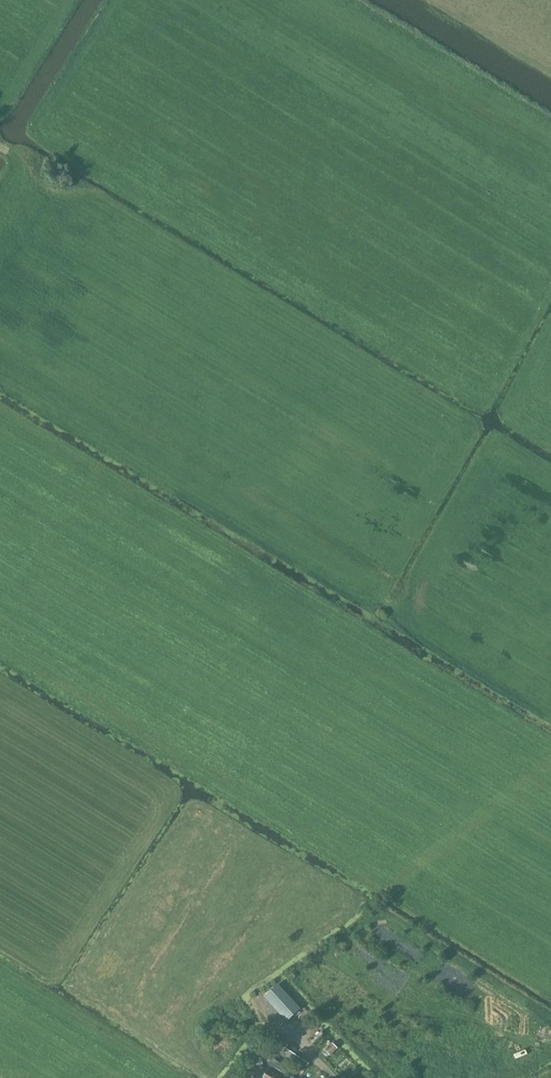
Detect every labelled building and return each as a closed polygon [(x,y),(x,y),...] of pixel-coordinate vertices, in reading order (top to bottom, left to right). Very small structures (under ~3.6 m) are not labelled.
[(278,985),(264,998),(286,1022),(300,1010),(278,985)] [(333,1044),(325,1051),(330,1056),(338,1049),(333,1044)] [(272,1059),(268,1065),(287,1077),(291,1071),(272,1059)] [(286,1077),(270,1068),(263,1077),(286,1077)]
